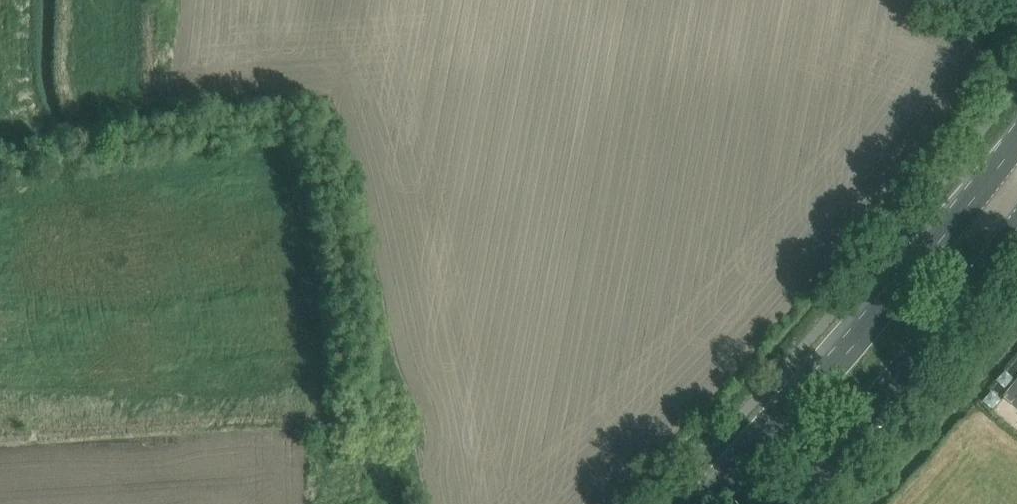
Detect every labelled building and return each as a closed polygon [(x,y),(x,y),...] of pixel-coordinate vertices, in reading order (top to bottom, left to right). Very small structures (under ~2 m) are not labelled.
[(1005,397),(1016,407),(1016,382),(1005,397)]
